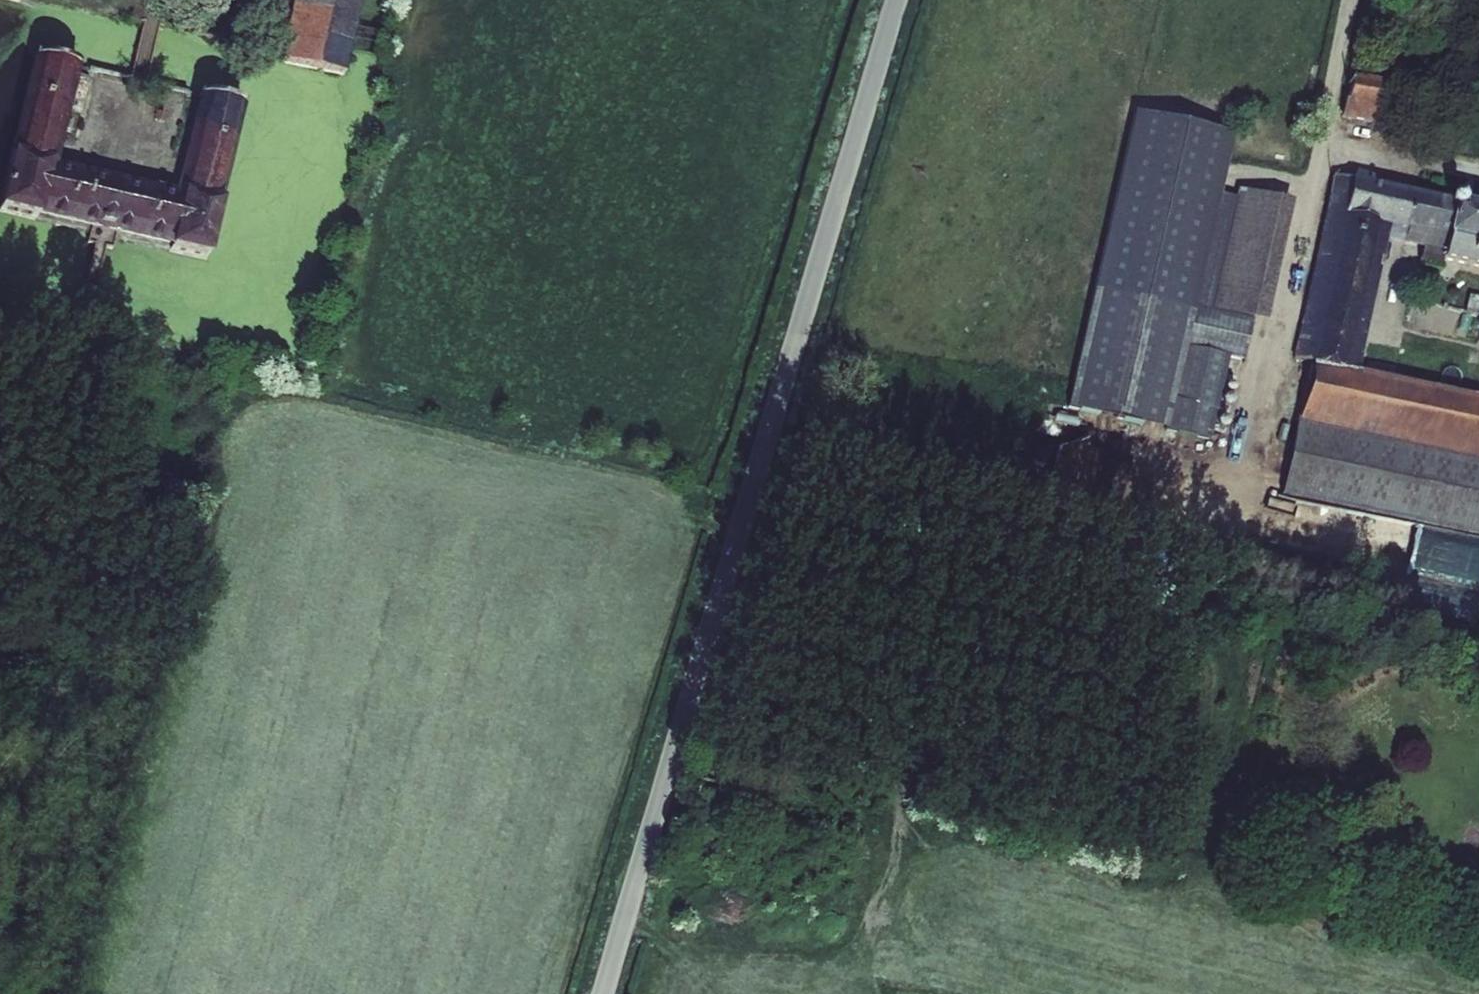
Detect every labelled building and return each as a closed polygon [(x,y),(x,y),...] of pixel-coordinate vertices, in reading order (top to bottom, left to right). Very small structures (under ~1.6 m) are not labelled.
[(275,8),(265,5),(262,16),(272,18),(266,46),(325,60),(339,0),(277,0),(275,8)] [(23,37),(0,133),(0,195),(24,200),(25,194),(27,189),(76,200),(73,212),(99,218),(102,206),(152,218),(149,230),(168,235),(189,239),(225,85),(187,76),(185,86),(171,83),(157,141),(171,144),(163,175),(38,146),(54,79),(60,56),(62,46),(23,37)] [(1345,83),(1341,101),(1381,110),(1385,93),(1380,91),(1385,68),(1355,61),(1350,84),(1345,83)] [(1336,170),(1292,354),(1307,357),(1351,173),(1336,170)] [(1457,197),(1459,191),(1453,190),(1448,195),(1351,173),(1307,357),(1294,412),(1478,452),(1478,393),(1345,365),(1379,215),(1407,221),(1441,228),(1438,243),(1436,249),(1446,263),(1456,266),(1459,254),(1478,259),(1478,201),(1457,197)] [(1271,308),(1300,191),(1249,179),(1220,296),(1257,305),(1271,308)] [(1257,305),(1220,296),(1219,300),(1100,270),(1071,388),(1168,412),(1189,329),(1247,343),(1257,305)] [(1469,306),(1478,308),(1478,289),(1473,288),(1469,306)] [(1358,316),(1355,333),(1382,338),(1386,322),(1358,316)] [(1294,412),(1277,490),(1478,534),(1478,452),(1294,412)]
